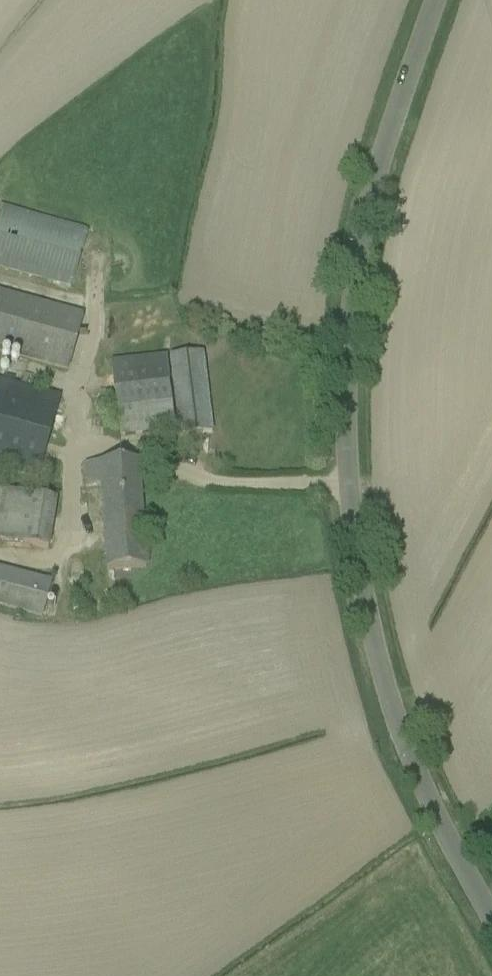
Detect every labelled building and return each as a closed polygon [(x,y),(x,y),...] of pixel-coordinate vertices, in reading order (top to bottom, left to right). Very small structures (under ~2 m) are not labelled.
[(88,230),(0,206),(0,270),(67,288),(67,285),(71,286),(88,230)] [(84,315),(0,292),(0,354),(67,373),(84,315)] [(211,433),(202,353),(182,356),(167,357),(166,355),(110,361),(120,437),(179,429),(179,436),(211,433)] [(38,479),(61,398),(30,389),(34,378),(25,375),(22,387),(0,381),(0,468),(38,479)] [(145,568),(138,461),(118,462),(83,464),(84,487),(100,487),(106,571),(145,568)] [(57,501),(0,490),(0,542),(49,551),(57,501)] [(50,581),(0,568),(0,607),(41,618),(50,581)]
